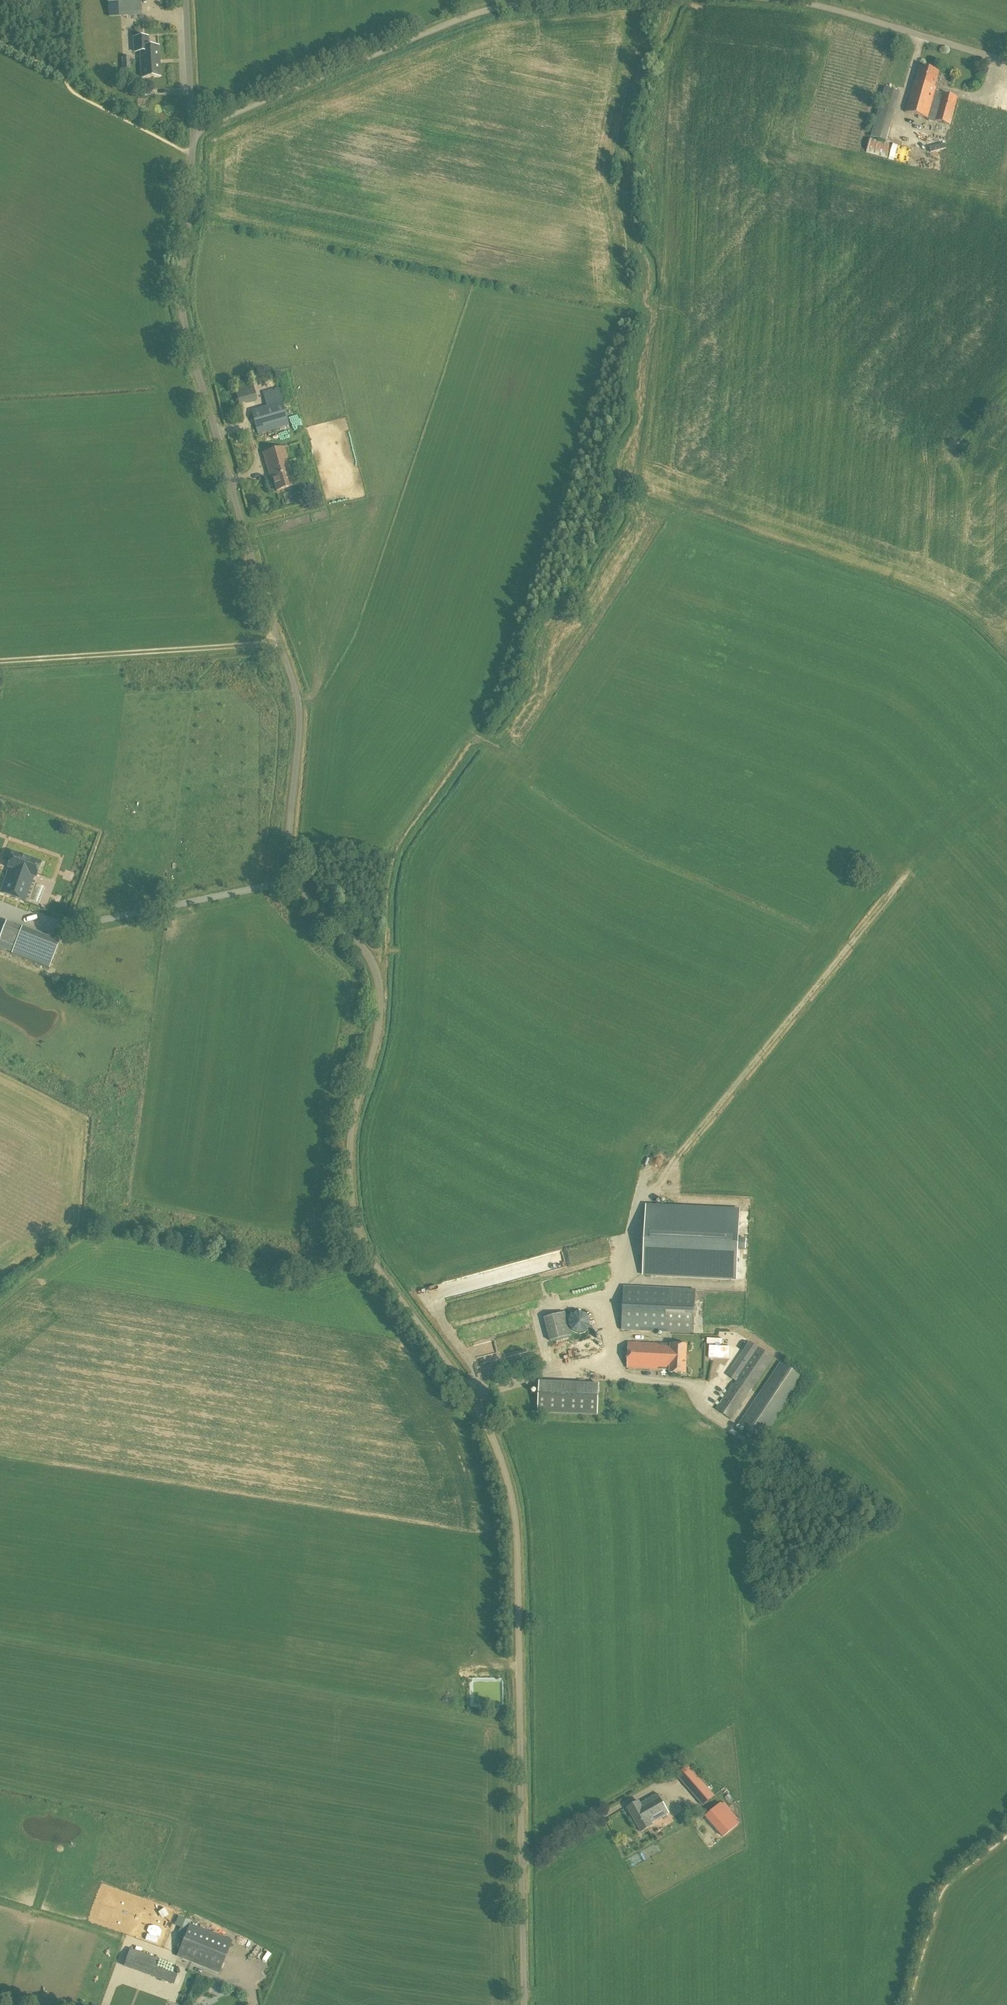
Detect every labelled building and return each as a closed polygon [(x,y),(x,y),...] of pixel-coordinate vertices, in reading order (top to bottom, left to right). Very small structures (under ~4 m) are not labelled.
[(142,15),(141,0),(107,0),(108,17),(142,15)] [(149,47),(149,36),(133,37),(133,53),(140,52),(141,77),(160,76),(159,46),(149,47)] [(122,69),(131,68),(130,56),(122,57),(122,69)] [(914,81),(905,112),(949,124),(957,97),(936,91),(937,88),(935,87),(939,72),(920,67),(916,82),(914,81)] [(902,99),(895,97),(887,121),(882,119),(877,136),(889,140),(902,99)] [(870,153),(893,159),(896,148),(873,142),(870,153)] [(258,434),(289,425),(278,387),(263,391),(266,405),(250,410),(258,434)] [(293,486),(289,472),(291,472),(284,447),(263,453),(271,479),(273,479),(276,491),(293,486)] [(9,868),(0,893),(23,901),(32,877),(35,878),(40,862),(13,852),(7,867),(9,868)] [(36,901),(45,902),(48,886),(39,884),(36,901)] [(59,941),(49,937),(23,927),(6,920),(0,936),(0,942),(14,948),(11,953),(49,968),(59,941)] [(736,1278),(737,1249),(745,1249),(746,1238),(738,1238),(739,1207),(644,1203),(641,1274),(736,1278)] [(480,1286),(486,1284),(483,1276),(477,1278),(480,1286)] [(694,1334),(696,1289),(670,1288),(624,1286),(622,1330),(668,1332),(694,1334)] [(550,1340),(572,1335),(566,1312),(544,1318),(550,1340)] [(575,1315),(577,1322),(586,1319),(584,1312),(575,1315)] [(729,1324),(722,1335),(727,1338),(734,1326),(729,1324)] [(732,1419),(774,1357),(749,1341),(727,1375),(736,1381),(735,1384),(733,1383),(716,1409),(732,1419)] [(628,1368),(670,1370),(670,1372),(686,1373),(688,1345),(671,1344),(671,1343),(629,1342),(628,1368)] [(729,1347),(709,1346),(709,1358),(729,1359),(729,1347)] [(763,1441),(805,1378),(781,1362),(739,1424),(763,1441)] [(598,1415),(599,1385),(539,1382),(538,1412),(598,1415)] [(688,1765),(677,1775),(703,1805),(714,1795),(688,1765)] [(639,1800),(627,1808),(642,1832),(653,1826),(651,1823),(669,1813),(658,1793),(641,1803),(639,1800)] [(706,1816),(712,1822),(726,1810),(721,1803),(706,1816)] [(219,1973),(232,1940),(189,1924),(176,1956),(219,1973)] [(159,1959),(130,1948),(124,1966),(168,1983),(171,1972),(156,1966),(159,1959)]
